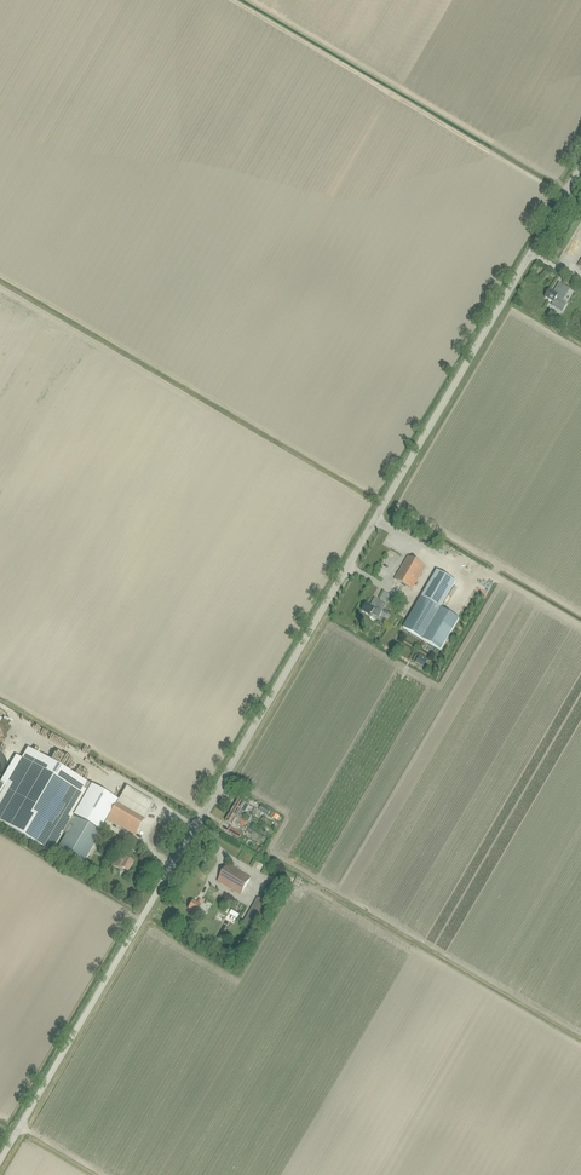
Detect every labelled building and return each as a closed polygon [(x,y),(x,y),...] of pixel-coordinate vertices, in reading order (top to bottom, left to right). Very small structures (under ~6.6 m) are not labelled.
[(549,290),(545,298),(553,303),(551,305),(562,312),(566,304),(562,302),(569,289),(563,286),(561,289),(557,286),(553,293),(549,290)] [(450,547),(441,563),(455,570),(459,562),(460,563),(464,555),(450,547)] [(382,566),(387,569),(395,556),(390,553),(382,566)] [(408,557),(394,580),(411,590),(425,567),(408,557)] [(440,608),(456,582),(437,571),(436,573),(424,594),(423,594),(403,628),(422,639),(440,608)] [(366,604),(362,612),(370,617),(371,616),(372,615),(371,615),(372,614),(378,618),(386,605),(375,599),(370,606),(366,604)] [(441,650),(459,619),(440,608),(422,639),(441,650)] [(59,737),(36,724),(33,730),(36,732),(34,736),(54,747),(59,737)] [(55,750),(64,755),(66,751),(57,747),(55,750)] [(0,796),(0,822),(52,853),(54,849),(57,850),(57,851),(82,865),(109,820),(107,819),(118,801),(91,785),(85,795),(23,758),(6,787),(0,796)] [(135,835),(153,803),(126,787),(118,801),(107,819),(109,820),(135,835)] [(239,798),(234,806),(241,810),(243,812),(244,811),(245,812),(249,804),(239,798)] [(234,806),(230,814),(236,818),(237,817),(240,819),(241,818),(240,817),(243,812),(241,810),(234,806)] [(259,811),(268,816),(268,815),(271,817),(273,814),(270,812),(271,811),(262,806),(259,811)] [(232,826),(236,818),(230,814),(225,822),(232,826)] [(231,828),(228,832),(236,837),(238,834),(235,832),(236,831),(231,828)] [(245,833),(256,838),(258,833),(248,828),(245,833)] [(260,843),(256,851),(261,853),(265,845),(260,843)] [(119,870),(120,867),(128,871),(133,862),(125,858),(123,862),(116,858),(111,866),(119,870)] [(227,865),(217,882),(240,895),(250,878),(227,865)] [(200,905),(202,901),(199,899),(196,903),(192,901),(188,908),(196,913),(201,906),(200,905)]
